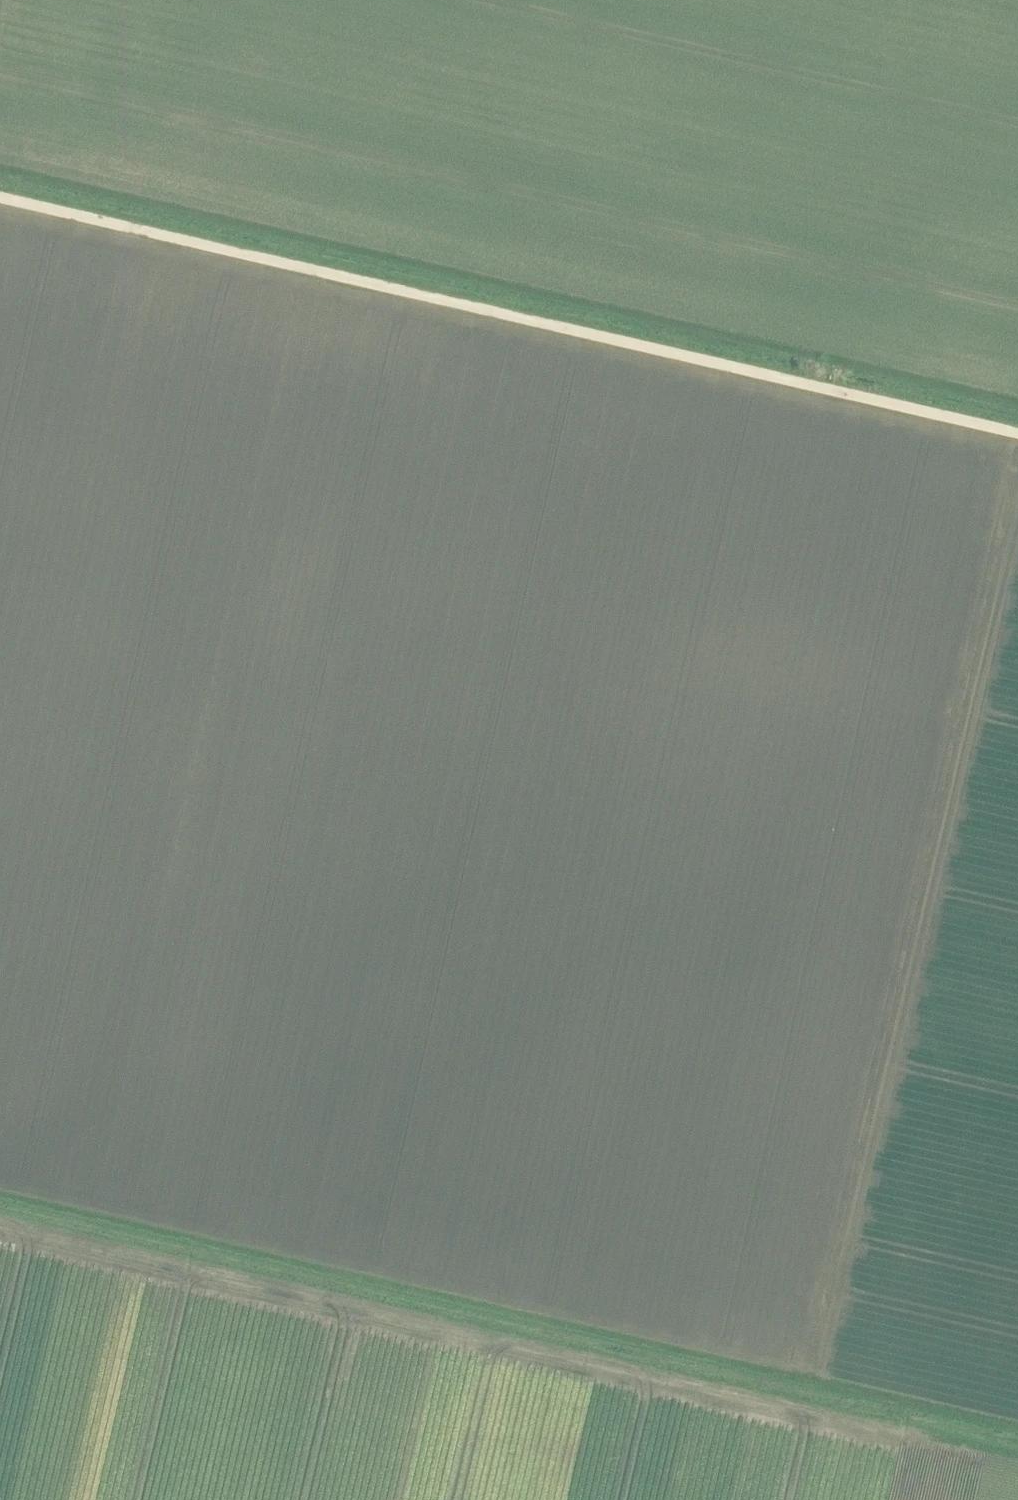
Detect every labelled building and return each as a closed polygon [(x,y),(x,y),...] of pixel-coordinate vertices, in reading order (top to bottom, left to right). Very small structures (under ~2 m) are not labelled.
[(939,433),(957,436),(959,424),(941,421),(939,433)]
